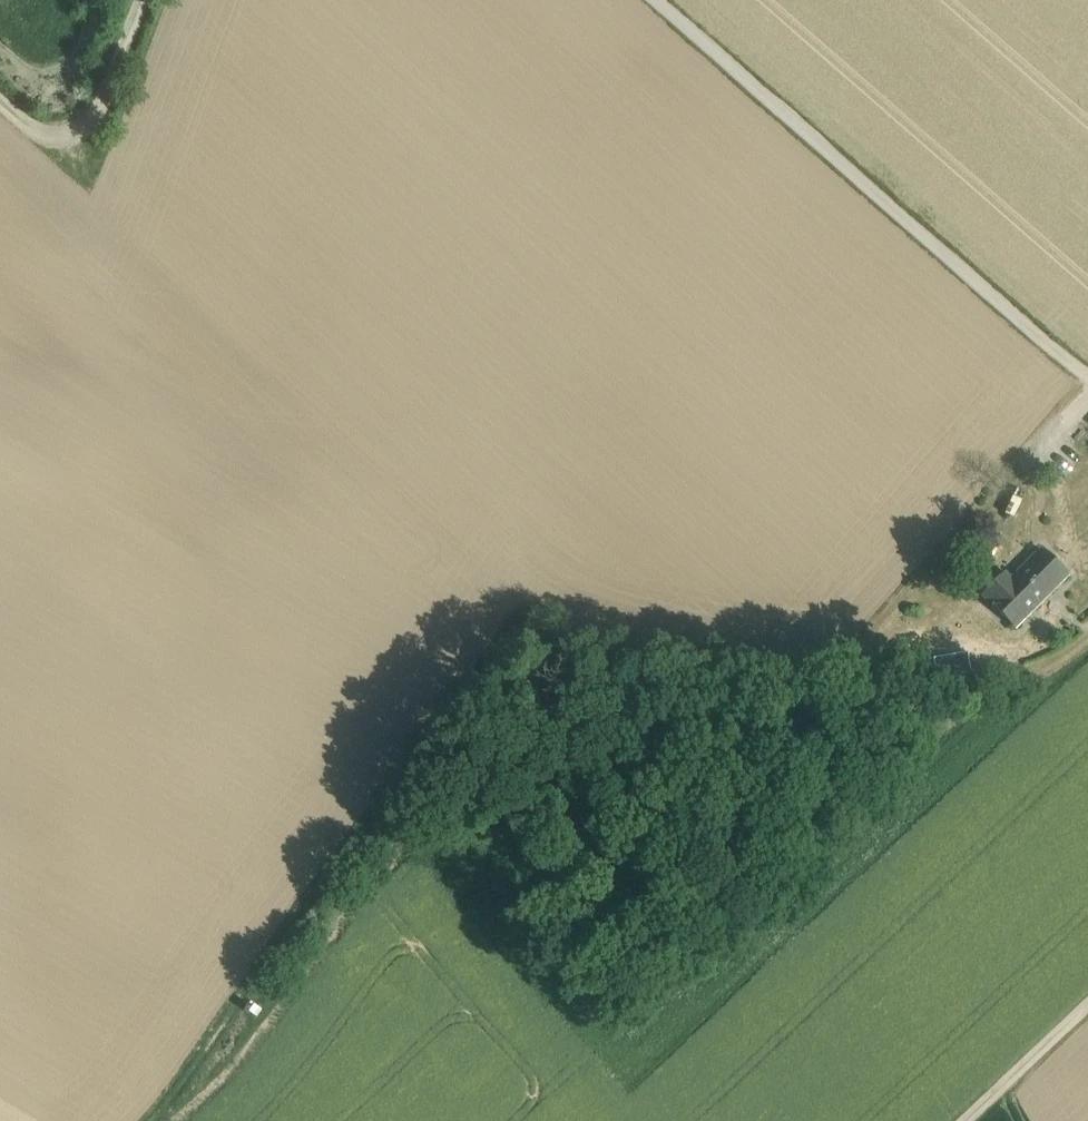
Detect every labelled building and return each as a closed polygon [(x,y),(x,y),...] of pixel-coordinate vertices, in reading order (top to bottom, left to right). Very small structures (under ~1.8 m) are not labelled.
[(1012,581),(1011,581),(1036,607),(1037,607),(1068,576),(1042,550),(1012,581)] [(1036,607),(1011,581),(1012,581),(1005,574),(984,596),(1016,627),(1036,607)]
